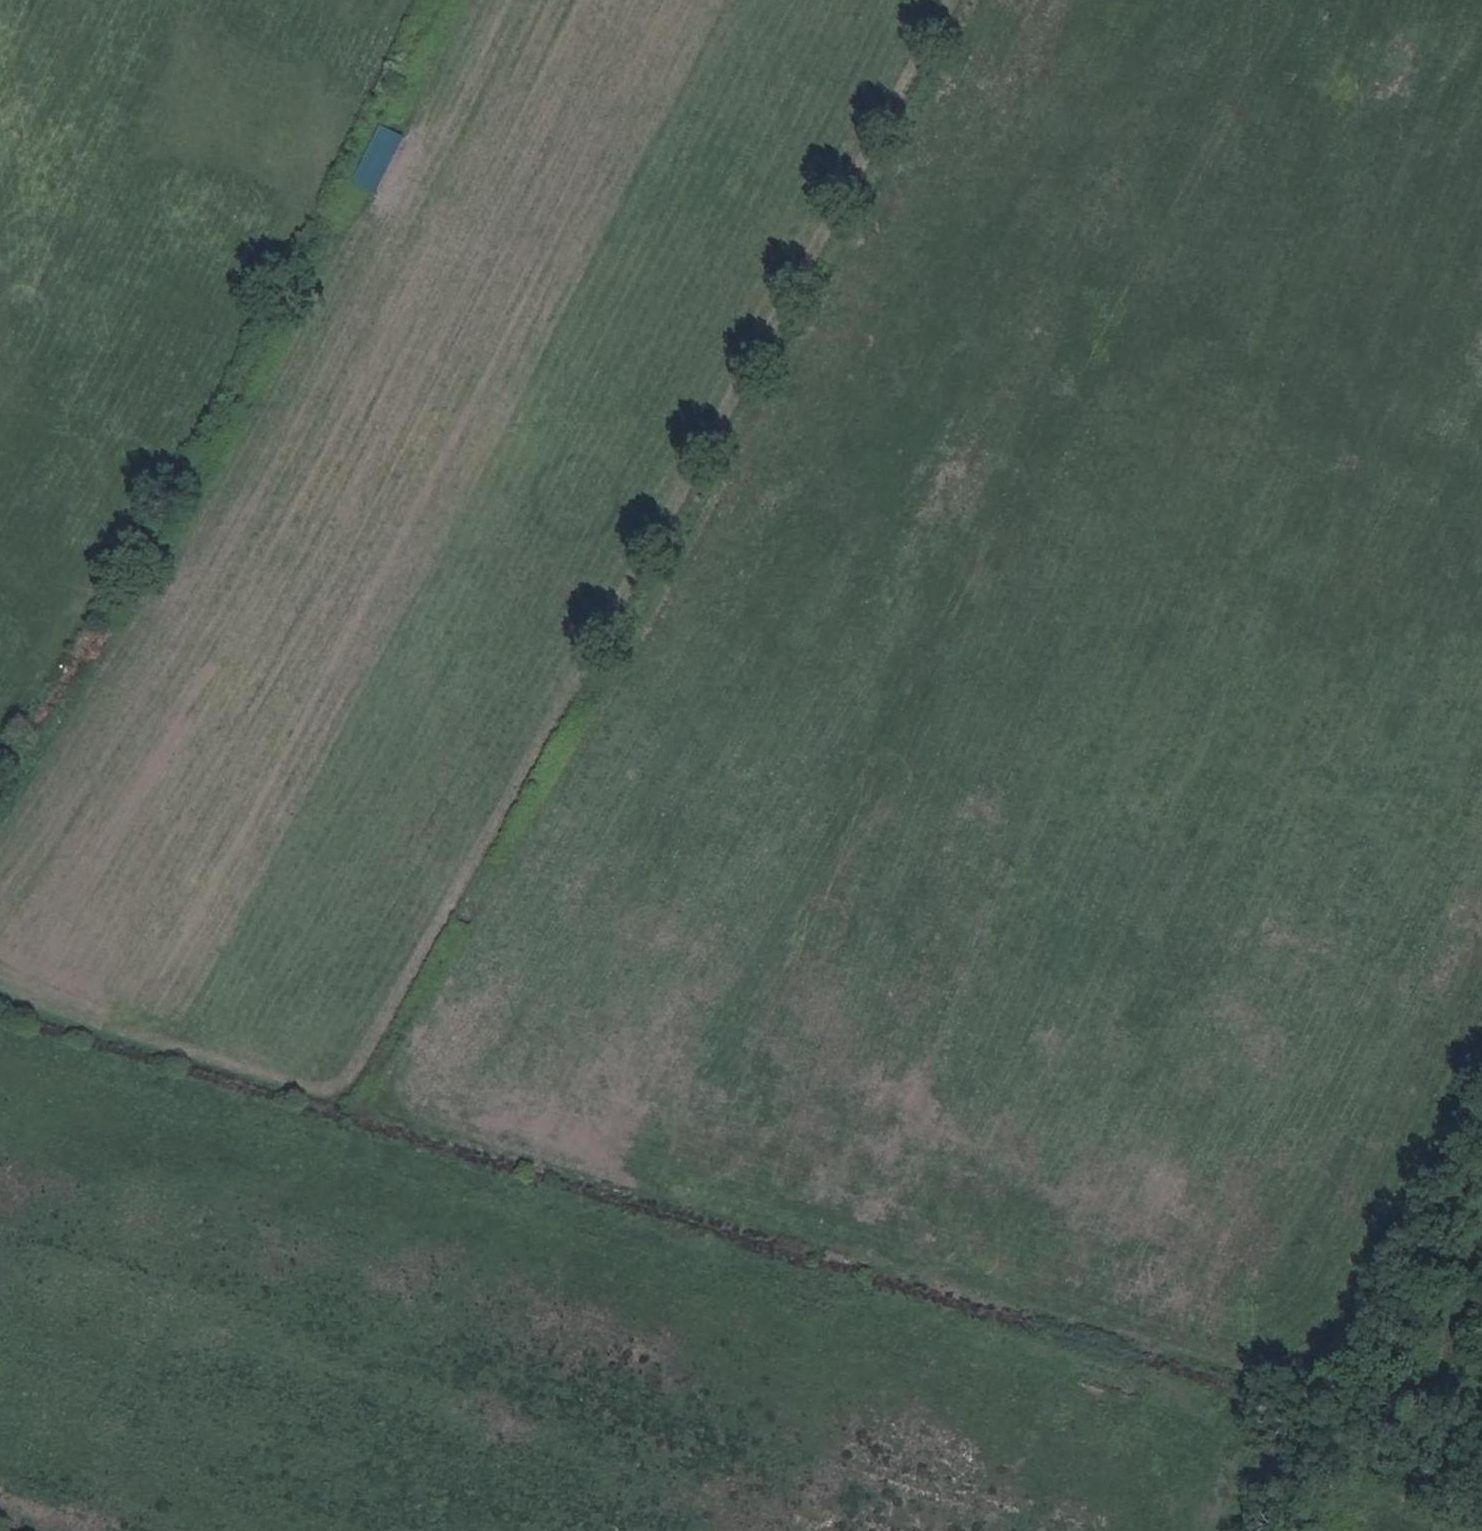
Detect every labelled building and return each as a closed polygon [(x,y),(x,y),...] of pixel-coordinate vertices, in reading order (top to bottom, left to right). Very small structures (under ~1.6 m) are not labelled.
[(381,121),(354,179),(378,191),(406,133),(381,121)]
